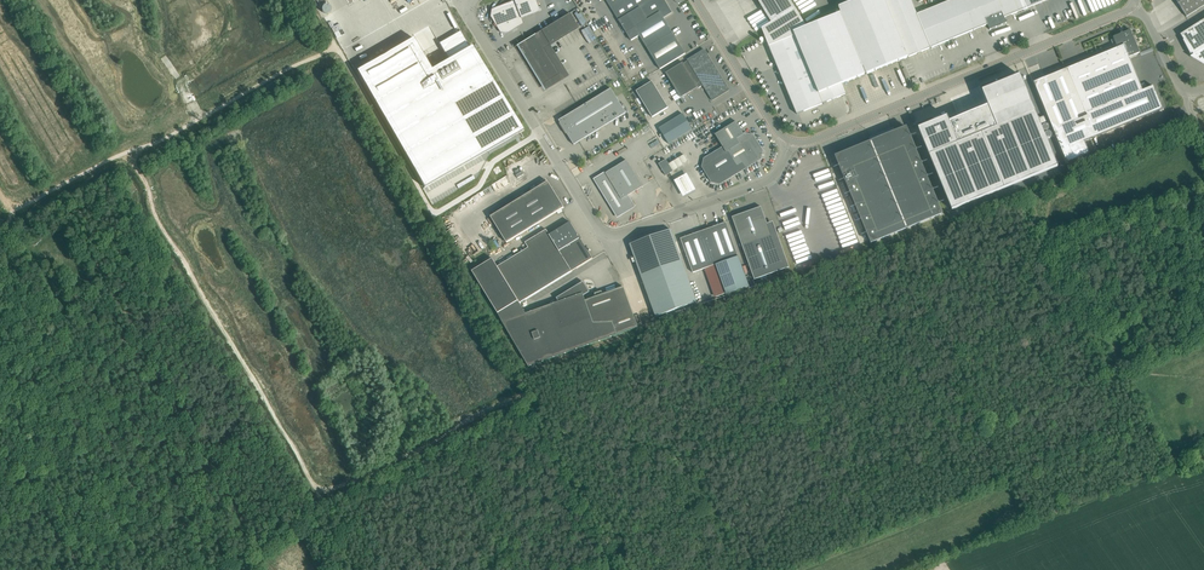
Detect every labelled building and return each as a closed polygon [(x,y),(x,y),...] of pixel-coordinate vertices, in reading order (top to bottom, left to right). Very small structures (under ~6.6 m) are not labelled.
[(522,20),(521,18),(540,11),(536,0),(517,0),(515,1),(515,0),(492,9),(491,16),(500,32),(507,33),(518,26),(518,25),(522,20)] [(631,41),(640,36),(660,69),(686,54),(663,17),(672,12),(664,0),(607,0),(631,41)] [(772,22),(762,28),(769,46),(795,35),(794,32),(807,27),(791,0),(758,0),(772,22)] [(769,46),(797,114),(847,94),(843,84),(988,25),(990,30),(1007,23),(1005,18),(1048,0),(952,0),(917,14),(911,0),(856,0),(839,7),(841,13),(807,27),(794,32),(795,35),(769,46)] [(1187,16),(1203,5),(1203,0),(1176,0),(1187,16)] [(565,72),(549,46),(584,25),(575,10),(519,45),(543,84),(564,71),(564,72),(565,72)] [(1194,55),(1203,48),(1203,20),(1181,34),(1184,40),(1183,40),(1191,55),(1193,53),(1194,55)] [(1140,53),(1131,30),(1124,33),(1121,34),(1120,34),(1113,37),(1114,38),(1111,39),(1115,49),(1050,75),(1034,82),(1067,163),(1090,154),(1085,141),(1163,109),(1154,86),(1147,89),(1145,83),(1140,85),(1129,57),(1140,53)] [(414,38),(357,71),(424,187),(524,130),(472,46),(432,69),(414,38)] [(1194,55),(1191,56),(1190,57),(1203,65),(1203,48),(1194,55)] [(676,89),(670,92),(675,101),(698,87),(698,88),(703,85),(712,101),(730,90),(704,49),(666,73),(676,89)] [(948,116),(919,128),(952,210),(1058,166),(1020,75),(982,91),(989,106),(950,122),(948,116)] [(652,82),(637,91),(653,117),(668,108),(652,82)] [(559,120),(574,145),(626,113),(611,88),(559,120)] [(683,113),(659,128),(669,144),(693,129),(683,113)] [(723,147),(704,158),(702,167),(712,182),(720,184),(761,159),(762,155),(764,155),(763,155),(764,151),(754,135),(746,132),(744,134),(736,121),(715,134),(723,147)] [(836,157),(871,243),(943,214),(907,127),(836,157)] [(595,179),(618,216),(634,206),(628,196),(643,187),(627,160),(595,179)] [(659,164),(666,175),(673,171),(666,160),(659,164)] [(457,185),(458,188),(475,178),(473,175),(457,185)] [(548,181),(491,216),(507,243),(564,208),(561,202),(561,198),(560,195),(558,191),(555,189),(551,187),(548,181)] [(732,217),(755,279),(789,267),(772,221),(767,223),(761,207),(732,217)] [(493,259),(472,271),(498,313),(518,301),(520,303),(593,258),(580,238),(579,239),(577,236),(578,235),(570,222),(550,235),(547,229),(525,242),(529,248),(498,267),(493,259)] [(726,222),(681,239),(693,273),(706,268),(716,298),(749,286),(726,222)] [(630,244),(656,317),(697,302),(696,298),(671,229),(630,244)] [(590,292),(583,282),(557,298),(559,302),(526,314),(520,303),(518,301),(498,313),(529,367),(638,327),(624,287),(586,301),(584,295),(590,292)]
